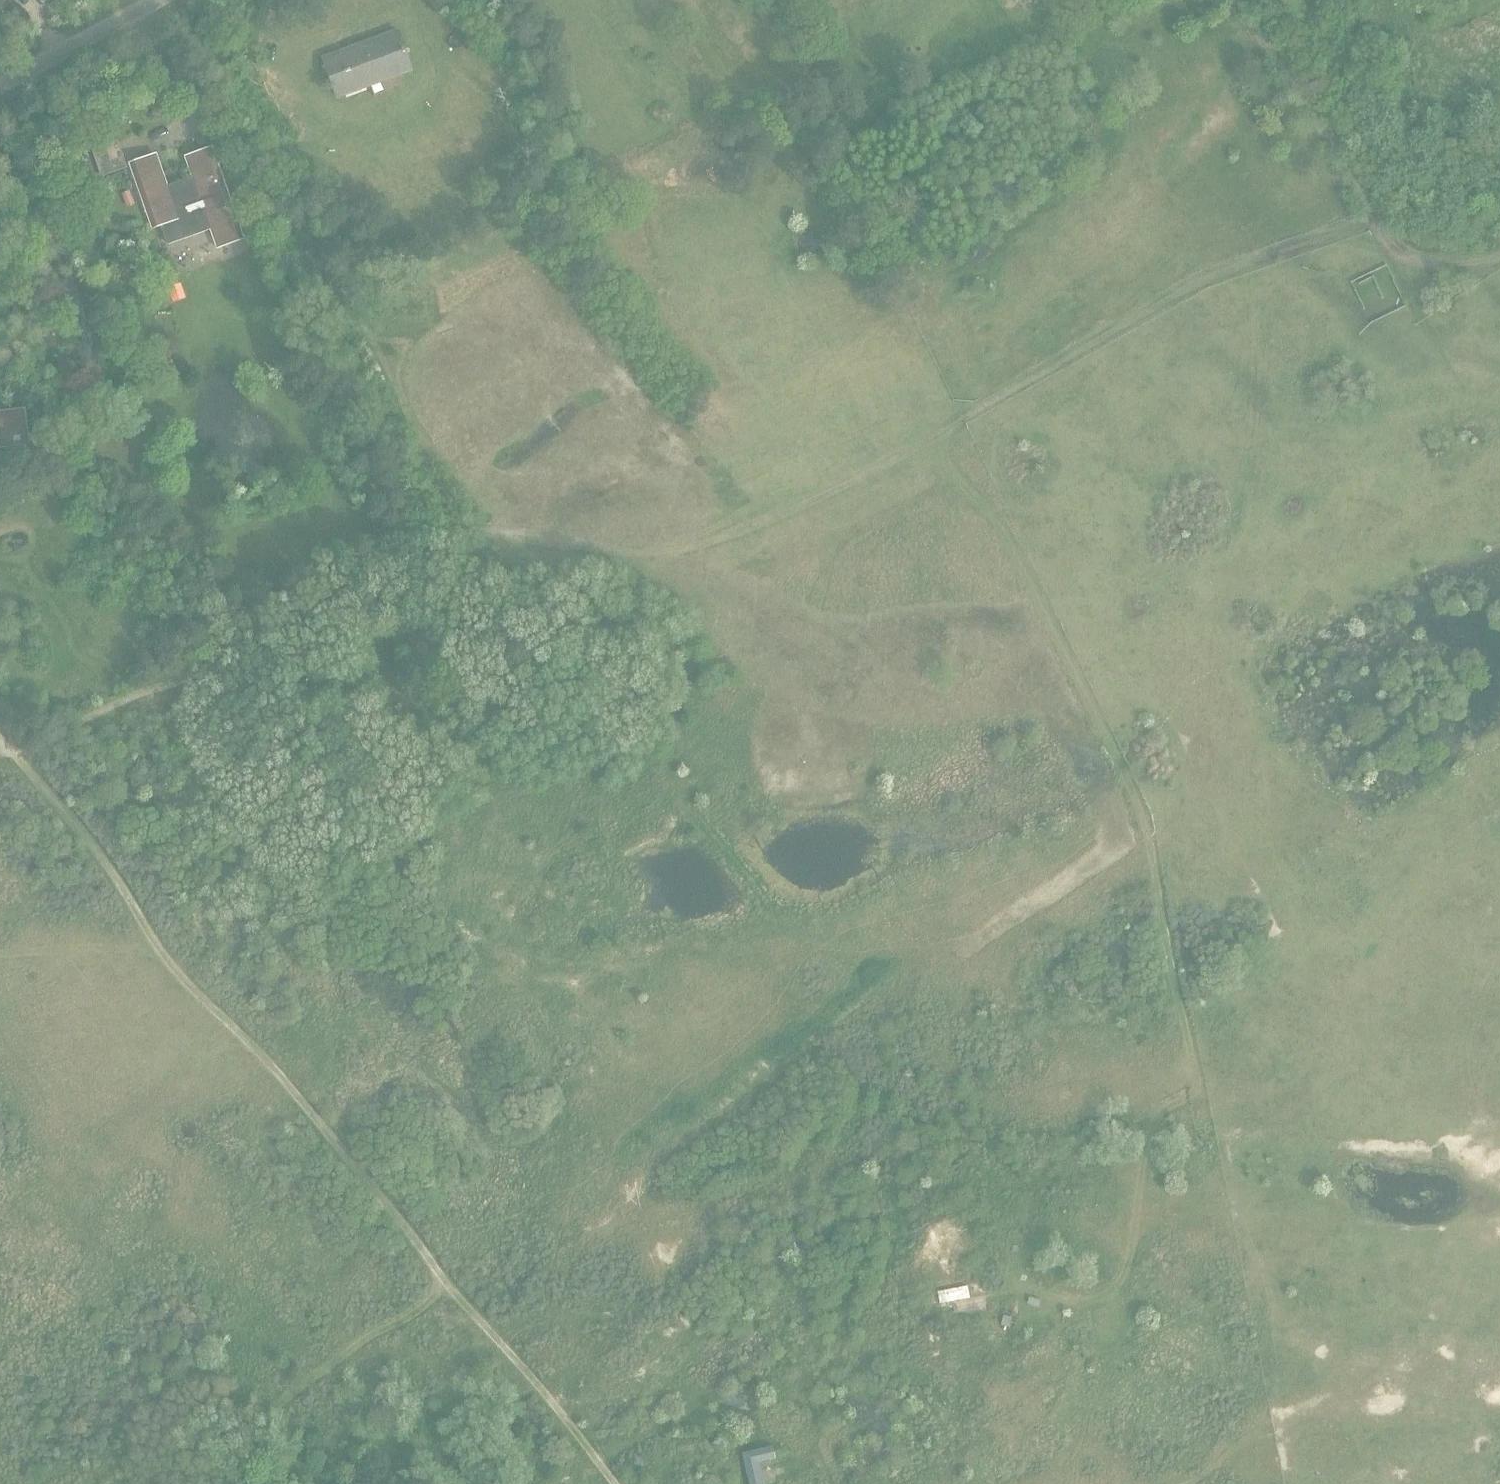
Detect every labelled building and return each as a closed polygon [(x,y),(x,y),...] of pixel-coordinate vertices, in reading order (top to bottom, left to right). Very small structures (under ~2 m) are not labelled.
[(320,58),(334,97),(409,70),(395,31),(320,58)] [(100,173),(102,176),(125,167),(115,142),(91,151),(92,154),(87,156),(94,175),(100,173)] [(219,248),(242,240),(210,148),(185,157),(192,177),(166,186),(154,154),(129,163),(152,228),(163,224),(170,243),(212,228),(219,248)] [(940,1302),(969,1296),(967,1284),(937,1290),(940,1302)] [(749,1483),(763,1483),(758,1461),(775,1457),(771,1444),(741,1452),(749,1483)]
